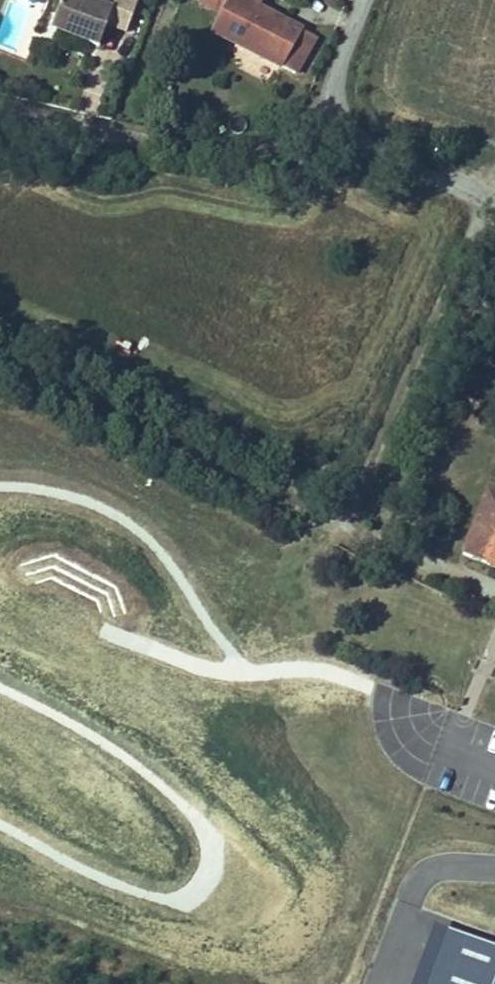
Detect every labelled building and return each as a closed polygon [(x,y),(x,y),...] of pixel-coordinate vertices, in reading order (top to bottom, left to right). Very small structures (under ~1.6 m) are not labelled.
[(28,1),(27,0),(9,0),(0,19),(0,52),(21,61),(49,0),(28,0),(28,1)] [(261,7),(242,0),(237,0),(232,13),(239,16),(230,36),(246,42),(261,7)] [(125,20),(76,6),(66,41),(116,56),(123,34),(143,39),(152,9),(130,2),(125,20)] [(261,7),(246,42),(315,71),(329,37),(261,7)] [(474,551),(494,559),(494,494),(474,551)] [(494,970),(494,945),(444,926),(423,983),(490,983),(494,970)]
